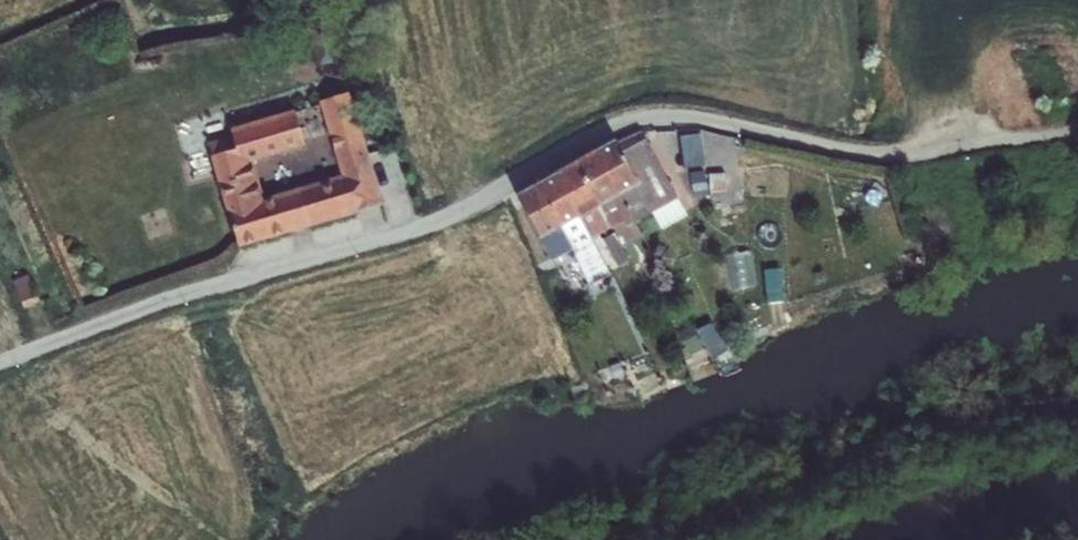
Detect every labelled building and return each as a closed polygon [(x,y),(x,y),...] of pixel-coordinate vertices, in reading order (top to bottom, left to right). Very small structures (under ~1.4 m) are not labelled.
[(319,100),(352,211),(383,202),(350,91),(319,100)] [(236,147),(211,154),(238,244),(310,224),(300,187),(281,193),(279,184),(262,188),(257,170),(270,166),(268,156),(305,145),(295,109),(231,127),(236,147)] [(559,226),(540,237),(551,257),(610,224),(630,215),(632,219),(613,230),(613,232),(628,259),(632,266),(639,262),(630,246),(643,238),(634,221),(678,197),(641,131),(616,142),(638,182),(617,194),(597,205),(578,216),(559,226)] [(681,134),(682,166),(704,166),(703,133),(681,134)] [(615,141),(595,152),(617,194),(638,182),(616,142),(615,141)] [(595,152),(576,163),(597,205),(617,194),(595,152)] [(576,163),(556,174),(578,216),(597,205),(576,163)] [(728,188),(724,169),(689,175),(692,194),(728,188)] [(556,174),(537,185),(559,226),(578,216),(556,174)] [(537,185),(518,195),(540,237),(559,226),(537,185)] [(617,265),(628,259),(613,232),(602,238),(617,265)] [(587,286),(605,278),(598,266),(588,247),(573,254),(587,286)] [(598,309),(587,286),(573,254),(557,262),(569,288),(583,316),(598,309)] [(12,280),(24,306),(39,299),(28,273),(12,280)] [(589,378),(591,385),(614,379),(615,384),(615,395),(628,395),(627,387),(621,367),(611,370),(611,371),(589,378)]
